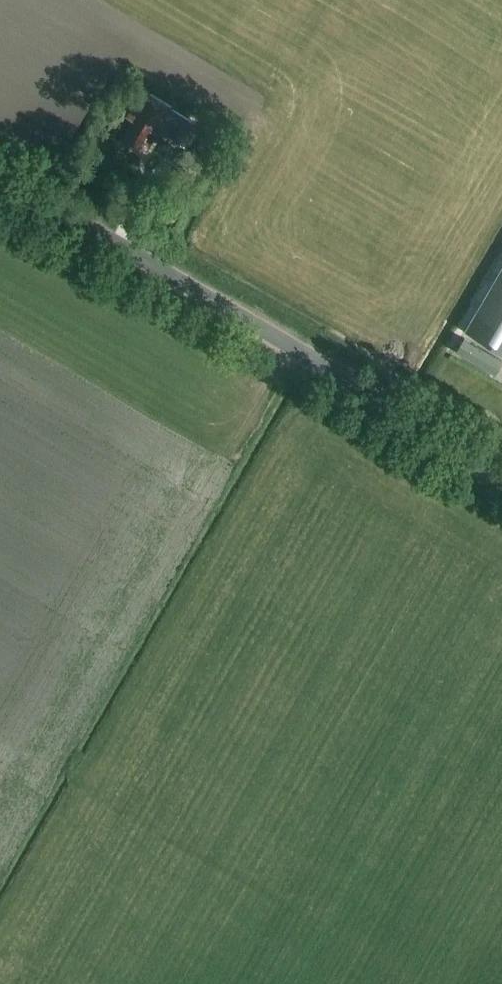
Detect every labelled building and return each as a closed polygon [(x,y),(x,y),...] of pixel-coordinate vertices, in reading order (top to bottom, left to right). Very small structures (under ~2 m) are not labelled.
[(127,116),(134,121),(136,122),(124,142),(138,151),(141,147),(145,150),(164,118),(178,126),(170,138),(186,148),(200,126),(142,92),(127,116)] [(205,160),(188,150),(180,164),(198,173),(205,160)] [(465,330),(501,352),(501,268),(465,330)]
